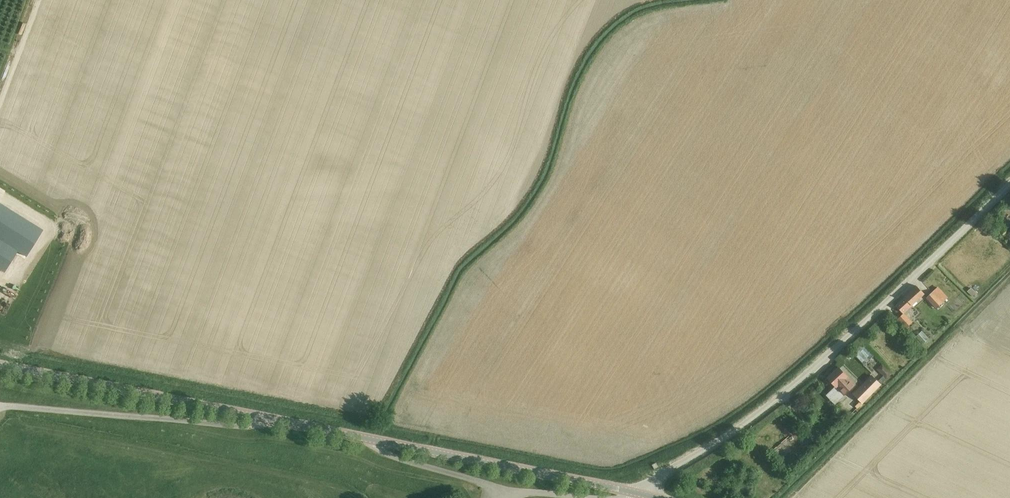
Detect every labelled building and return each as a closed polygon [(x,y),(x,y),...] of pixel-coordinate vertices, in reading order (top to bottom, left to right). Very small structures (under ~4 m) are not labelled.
[(4,272),(17,252),(18,251),(26,256),(42,230),(0,204),(0,269),(4,272)] [(959,256),(954,259),(960,267),(965,264),(959,256)] [(977,286),(984,292),(990,285),(982,279),(977,286)] [(904,298),(896,306),(903,314),(906,311),(925,294),(924,293),(918,286),(917,286),(906,296),(904,298)] [(943,286),(936,292),(946,303),(952,298),(943,286)] [(933,292),(927,298),(936,308),(943,303),(933,292)] [(924,319),(930,308),(921,303),(915,314),(924,319)] [(946,315),(940,308),(937,311),(943,318),(946,315)] [(926,319),(920,325),(923,328),(929,322),(926,319)] [(932,340),(938,335),(931,327),(925,331),(932,340)] [(916,337),(923,345),(929,339),(922,331),(916,337)] [(852,352),(865,365),(874,356),(861,343),(852,352)] [(891,360),(887,365),(896,373),(900,369),(891,360)] [(882,365),(878,368),(888,379),(891,375),(882,365)] [(839,368),(828,378),(835,386),(830,391),(839,400),(855,385),(839,368)] [(863,404),(881,385),(872,376),(854,395),(863,404)] [(800,460),(807,454),(802,448),(795,453),(800,460)] [(783,466),(788,472),(799,462),(794,456),(783,466)]
